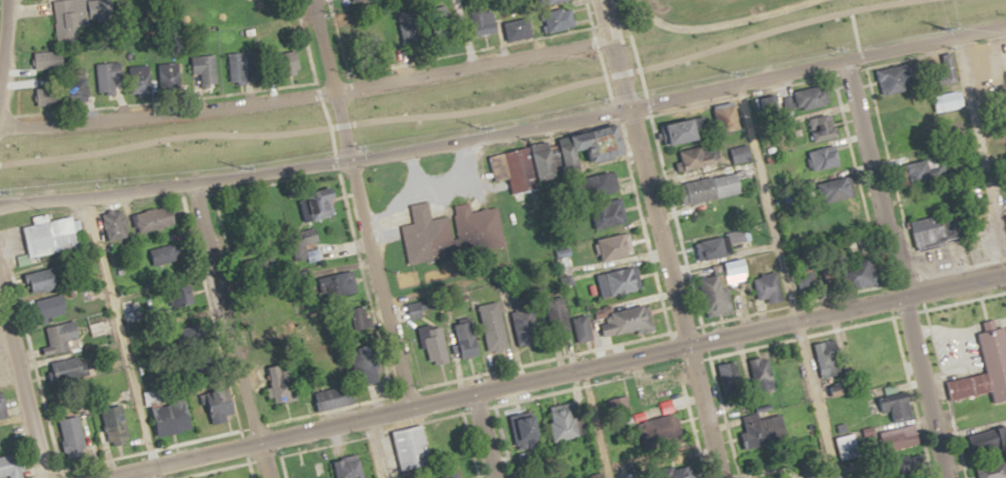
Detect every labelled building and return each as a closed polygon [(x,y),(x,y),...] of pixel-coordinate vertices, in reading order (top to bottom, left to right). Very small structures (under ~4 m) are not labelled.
[(77,40),(76,26),(90,25),(88,0),(53,0),(58,42),(77,40)] [(543,34),(577,25),(572,6),(539,14),(543,34)] [(247,83),(246,69),(260,68),(258,50),(227,53),(229,84),(247,83)] [(36,51),(36,68),(64,68),(64,51),(36,51)] [(194,74),(199,73),(201,86),(218,83),(214,53),(192,57),(194,74)] [(875,66),(882,97),(884,96),(888,110),(922,102),(912,58),(875,66)] [(997,82),(1005,80),(1005,103),(1001,104),(997,82)] [(792,112),(830,103),(825,83),(787,93),(792,112)] [(61,104),(61,86),(35,87),(35,105),(61,104)] [(720,132),(742,128),(737,103),(715,107),(720,132)] [(712,137),(708,115),(668,123),(671,144),(712,137)] [(822,119),(812,118),(811,127),(822,127),(822,119)] [(680,149),(684,171),(717,165),(714,143),(680,149)] [(753,159),(750,144),(728,149),(731,164),(753,159)] [(912,184),(941,176),(936,156),(907,164),(912,184)] [(595,172),(592,192),(615,195),(618,175),(595,172)] [(744,193),(739,172),(679,184),(684,205),(744,193)] [(335,214),(332,198),(338,196),(336,187),(300,195),(306,221),(335,214)] [(590,207),(595,230),(628,222),(623,200),(590,207)] [(440,257),(432,201),(411,204),(414,223),(402,225),(407,262),(440,257)] [(476,238),(468,203),(452,206),(461,242),(476,238)] [(175,204),(134,214),(138,233),(179,223),(175,204)] [(127,238),(122,209),(103,212),(107,241),(127,238)] [(962,239),(958,212),(909,221),(914,248),(962,239)] [(74,216),(24,225),(30,258),(80,248),(74,216)] [(697,263),(730,256),(728,243),(746,240),(744,230),(692,240),(697,263)] [(594,241),(602,265),(635,255),(627,231),(594,241)] [(32,296),(64,283),(57,264),(25,277),(32,296)] [(597,275),(603,298),(641,289),(635,265),(597,275)] [(753,276),(756,299),(767,297),(768,303),(782,301),(779,273),(753,276)] [(735,311),(724,274),(700,281),(710,317),(735,311)] [(337,291),(345,302),(360,291),(352,280),(337,291)] [(534,290),(510,294),(518,345),(542,342),(534,290)] [(36,300),(42,321),(69,314),(64,293),(36,300)] [(407,304),(410,319),(436,313),(432,298),(407,304)] [(573,326),(564,302),(547,308),(556,332),(573,326)] [(613,311),(612,305),(598,308),(604,337),(638,330),(639,334),(655,331),(649,303),(613,311)] [(580,343),(594,339),(588,313),(573,316),(580,343)] [(76,321),(46,327),(52,354),(82,348),(76,321)] [(451,360),(441,325),(422,330),(432,365),(451,360)] [(459,356),(476,356),(476,327),(459,327),(459,356)] [(842,375),(837,340),(813,343),(818,378),(842,375)] [(44,365),(50,384),(87,373),(81,354),(44,365)] [(772,389),(771,358),(750,359),(752,389),(772,389)] [(273,402),(297,401),(295,364),(272,365),(273,402)] [(372,385),(385,376),(376,364),(364,373),(372,385)] [(1000,371),(945,381),(949,400),(1003,390),(1000,371)] [(317,392),(322,411),(356,402),(351,383),(317,392)] [(893,411),(894,423),(912,421),(909,385),(876,387),(878,413),(893,411)] [(194,428),(187,398),(162,404),(158,389),(147,392),(158,437),(194,428)] [(228,414),(236,413),(235,399),(229,399),(228,389),(206,391),(210,423),(229,422),(228,414)] [(609,401),(617,427),(637,421),(629,395),(609,401)] [(557,443),(584,436),(574,401),(547,409),(557,443)] [(132,434),(120,410),(101,419),(113,444),(132,434)] [(539,412),(514,414),(517,447),(542,444),(539,412)] [(63,456),(80,456),(80,419),(63,419),(63,456)] [(386,470),(399,468),(399,470),(432,464),(425,425),(390,431),(391,436),(380,438),(386,470)] [(988,451),(1004,444),(996,427),(981,434),(988,451)] [(10,475),(11,477),(24,477),(27,477),(21,451),(0,456),(0,477),(10,475)] [(364,457),(336,457),(336,477),(364,477),(364,457)] [(977,464),(980,477),(1005,477),(1005,458),(977,464)] [(324,461),(291,470),(293,477),(329,477),(324,461)]
